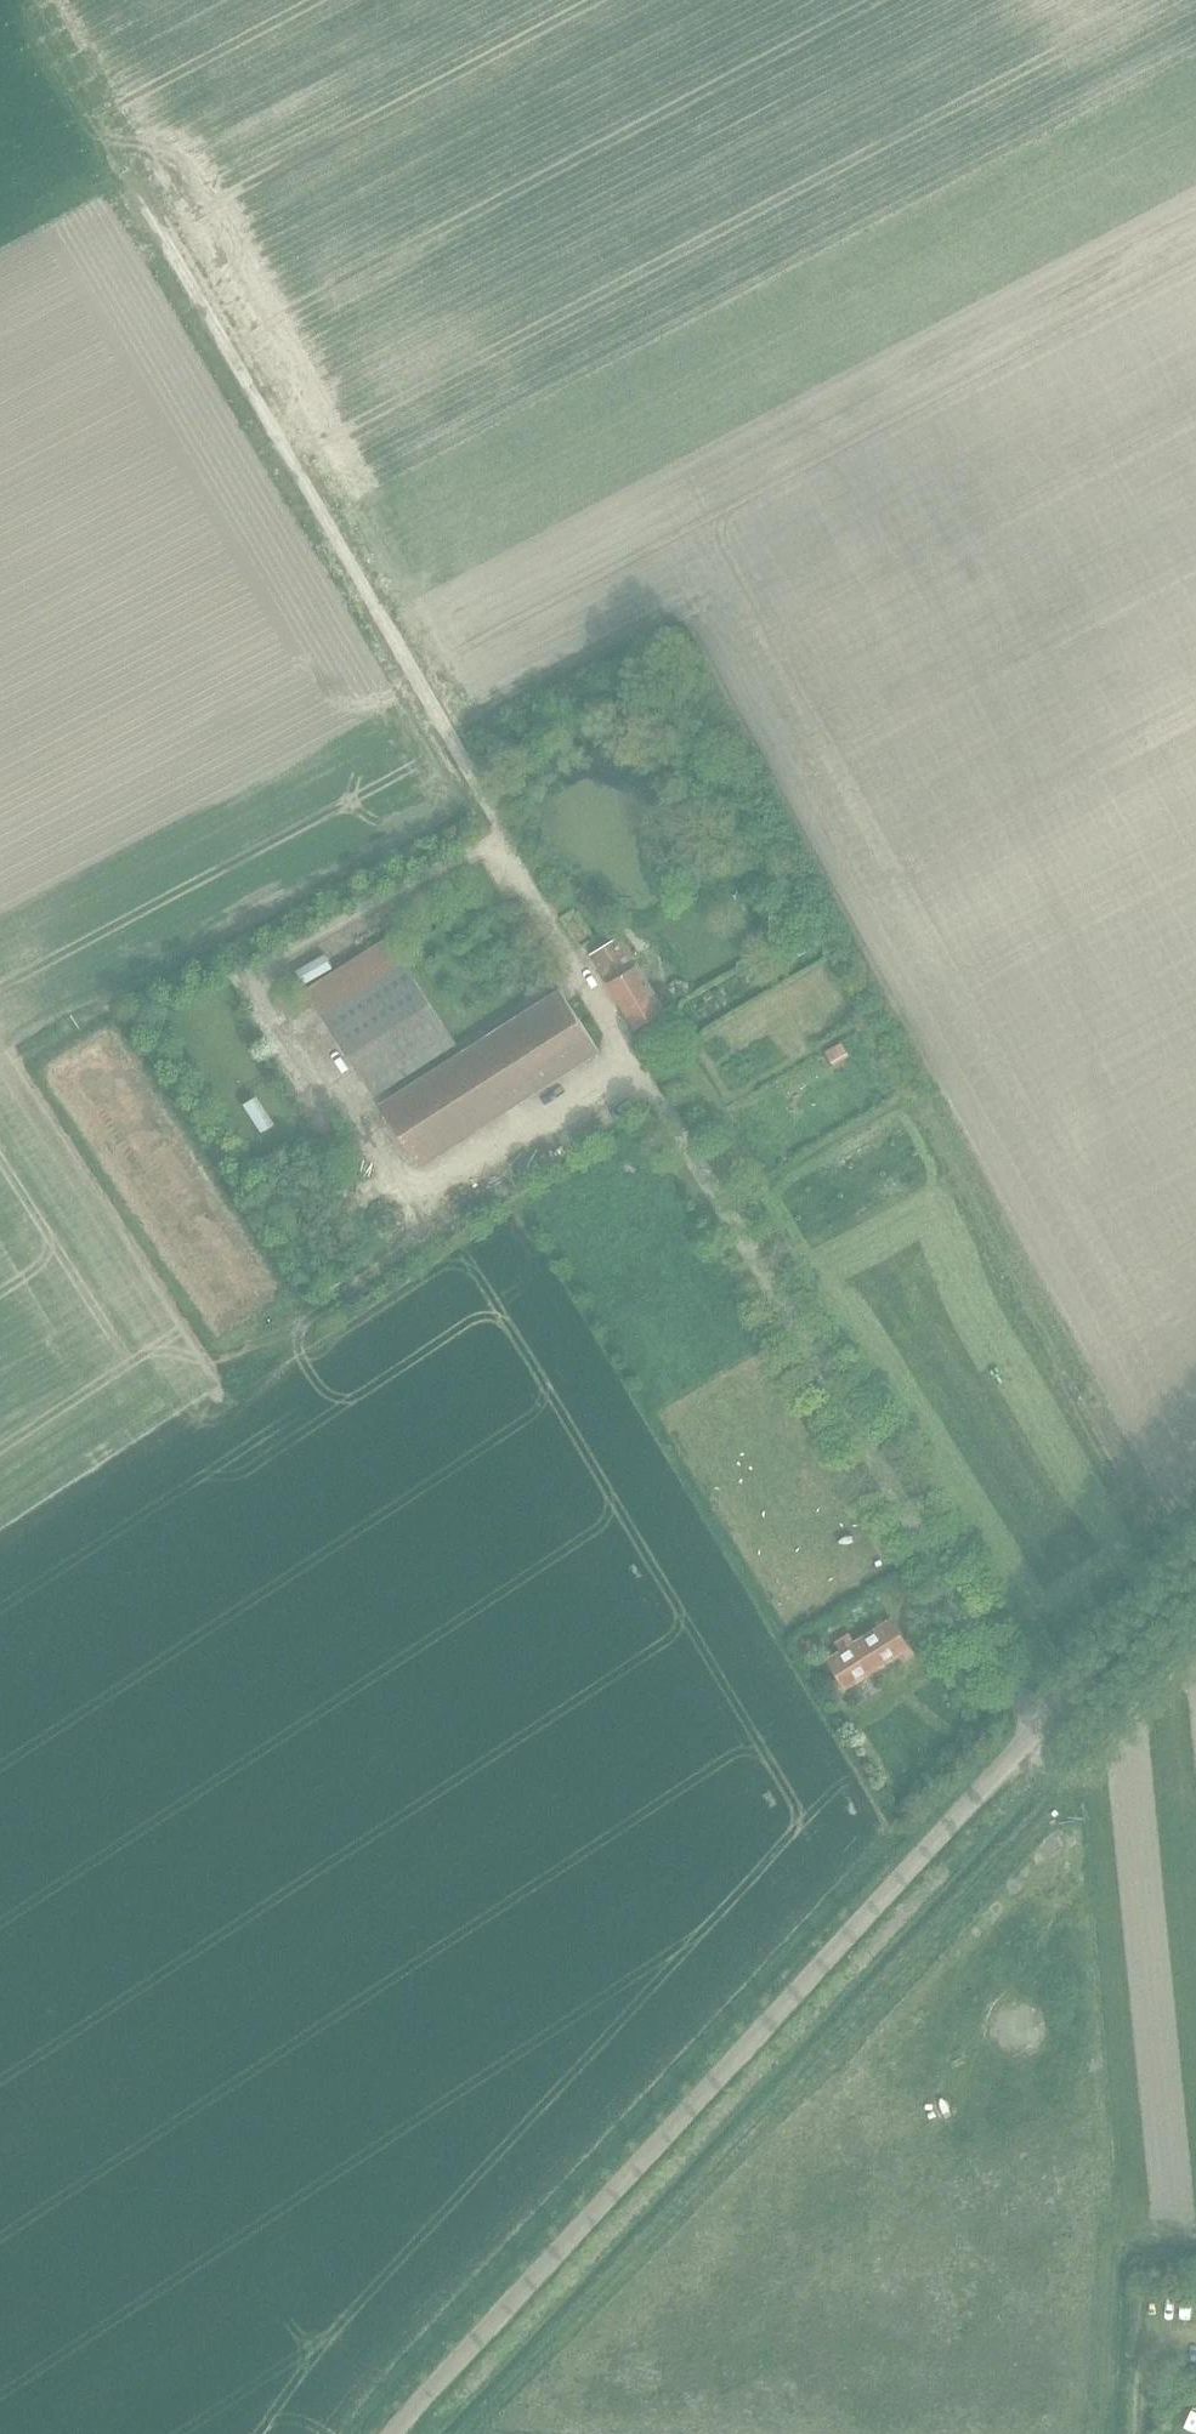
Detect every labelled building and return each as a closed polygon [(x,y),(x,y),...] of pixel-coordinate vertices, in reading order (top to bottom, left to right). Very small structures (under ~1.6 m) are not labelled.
[(306,986),(323,1013),(374,1093),(456,1040),(388,934),(306,986)] [(638,967),(646,962),(639,950),(630,956),(618,936),(589,953),(634,1025),(663,1007),(638,967)] [(417,1164),(470,1130),(484,1120),(598,1048),(559,986),(378,1102),(417,1164)] [(905,1654),(910,1651),(891,1620),(827,1659),(839,1679),(835,1682),(837,1686),(842,1683),(844,1686),(903,1650),(905,1654)]
